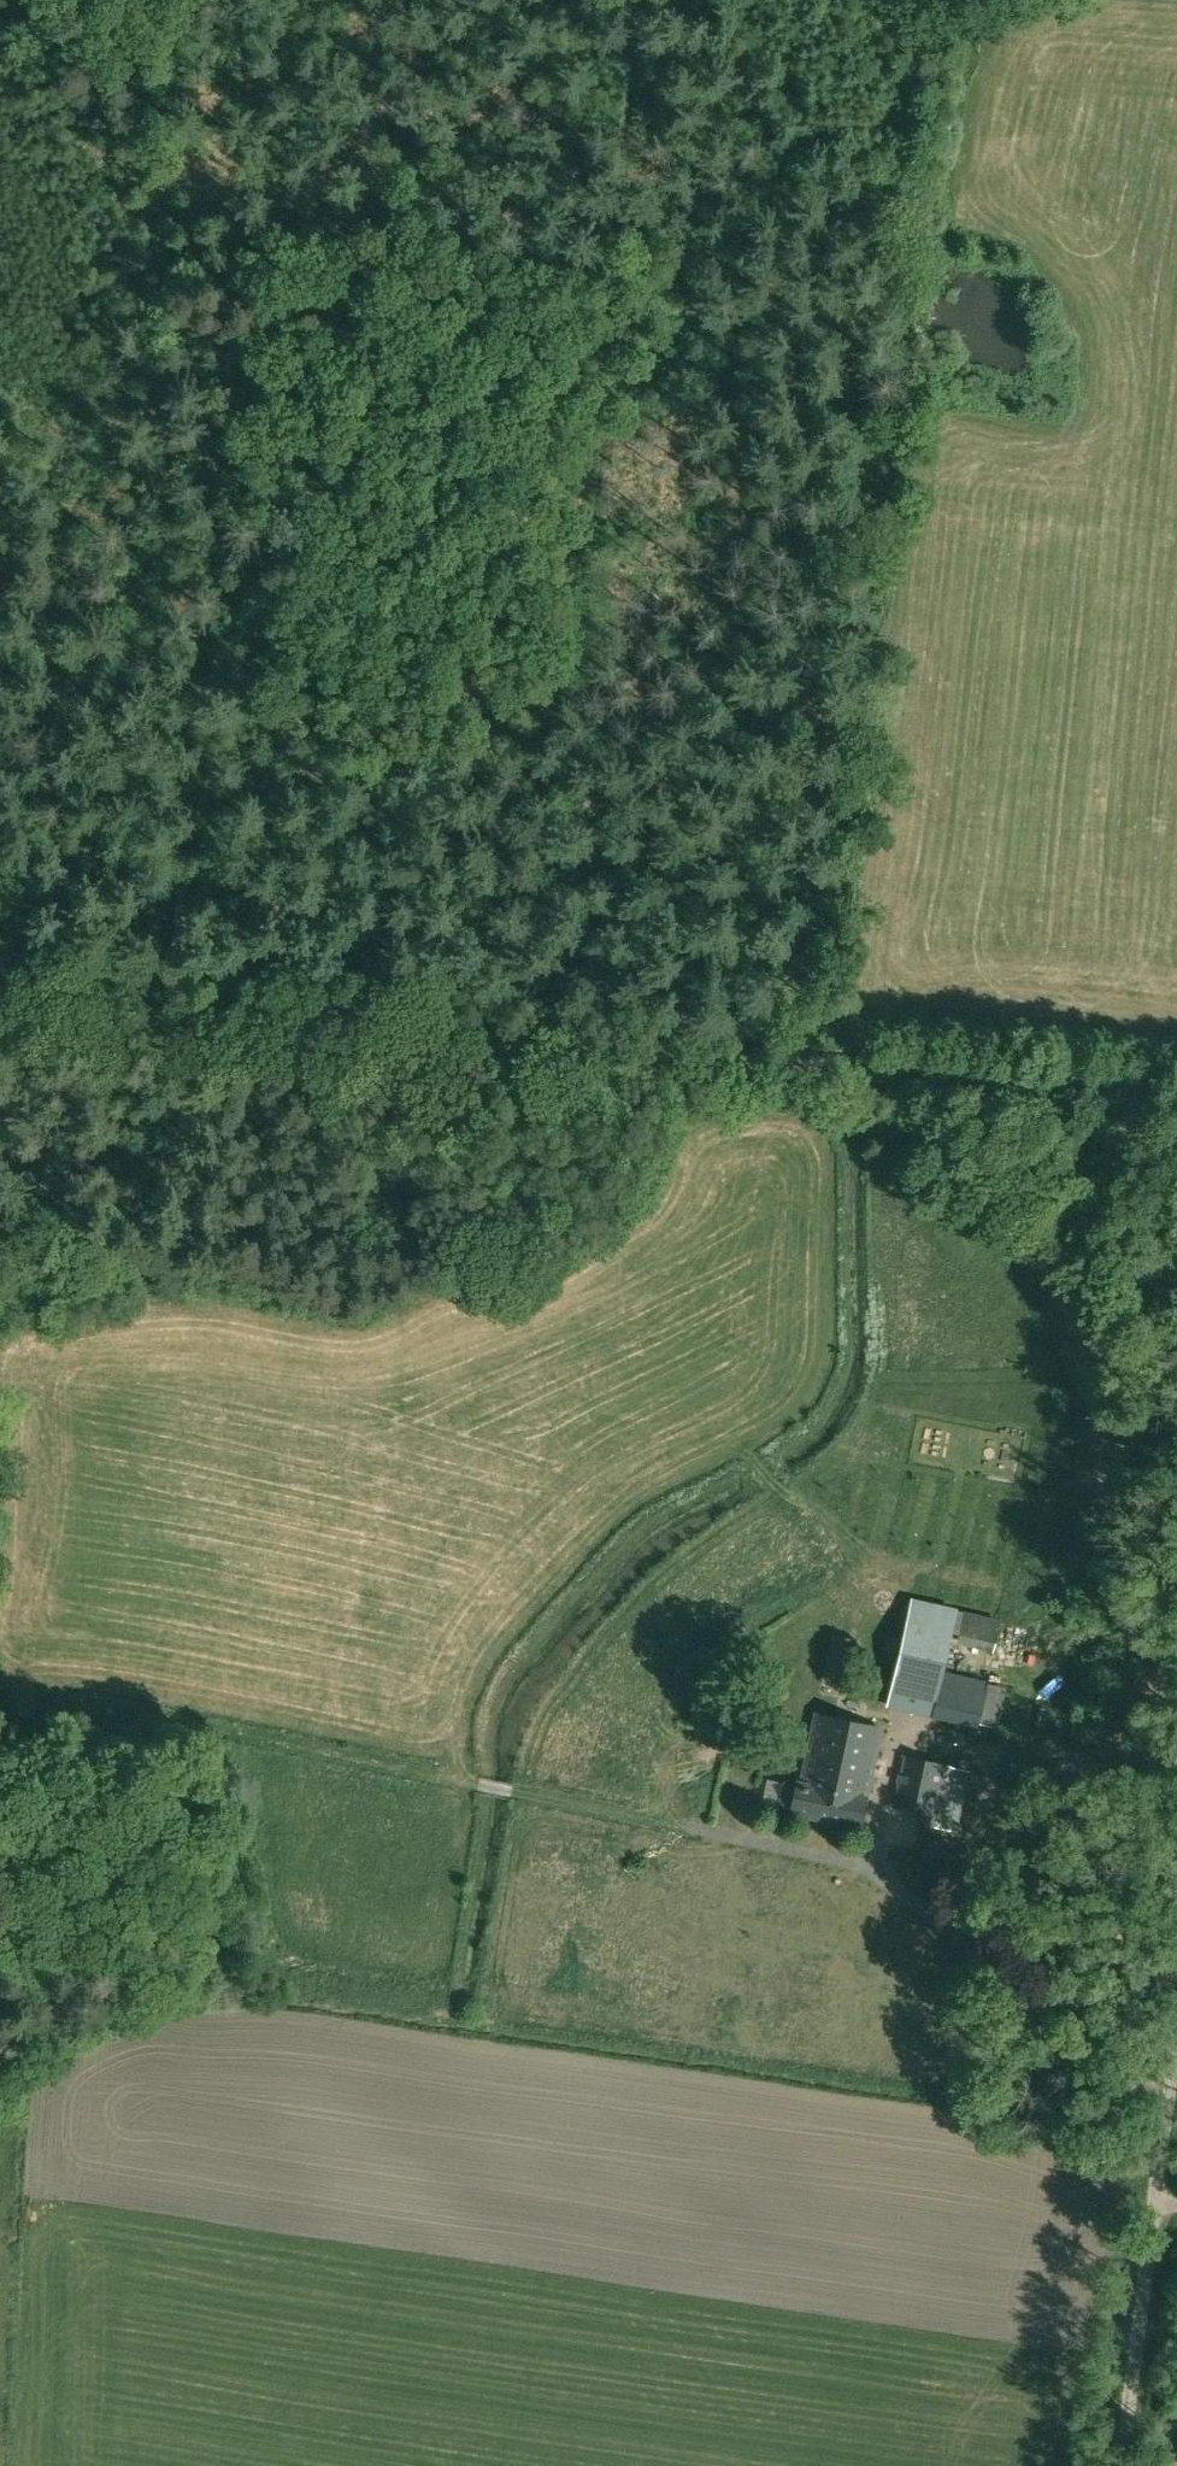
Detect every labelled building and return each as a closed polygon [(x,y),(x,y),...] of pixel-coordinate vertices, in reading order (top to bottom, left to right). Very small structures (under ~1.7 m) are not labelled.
[(910,1600),(891,1681),(938,1691),(943,1670),(952,1631),(957,1609),(910,1600)] [(938,1691),(936,1703),(978,1713),(986,1681),(943,1670),(938,1691)] [(786,1785),(781,1809),(860,1825),(880,1730),(817,1716),(802,1788),(786,1785)] [(961,1766),(952,1765),(902,1756),(894,1806),(952,1818),(961,1766)] [(891,1817),(885,1838),(917,1846),(922,1826),(891,1817)]
